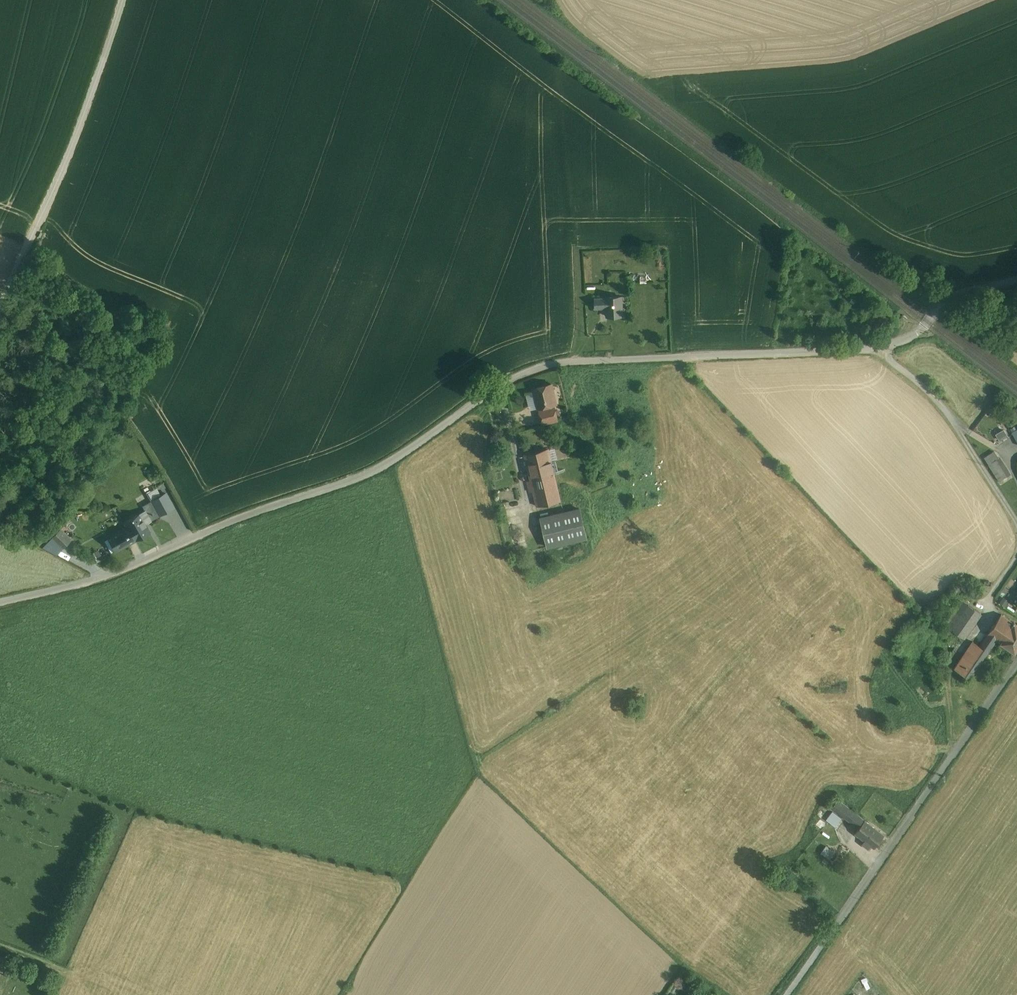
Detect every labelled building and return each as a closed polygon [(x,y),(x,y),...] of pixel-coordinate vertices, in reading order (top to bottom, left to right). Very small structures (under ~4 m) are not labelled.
[(606,297),(594,298),(595,309),(607,308),(606,297)] [(621,297),(606,297),(607,308),(607,316),(622,316),(621,297)] [(551,384),(533,388),(536,399),(538,408),(556,404),(551,384)] [(554,407),(539,411),(542,424),(557,420),(554,407)] [(1001,439),(1009,434),(1005,428),(997,433),(1001,439)] [(548,450),(526,455),(534,490),(557,484),(555,477),(553,470),(551,461),(548,450)] [(579,455),(551,461),(553,470),(581,463),(579,455)] [(1007,477),(996,460),(992,463),(989,465),(999,482),(1007,477)] [(581,463),(553,470),(555,477),(572,474),(583,471),(581,463)] [(137,484),(142,495),(143,494),(143,495),(151,491),(140,472),(133,476),(137,484)] [(557,484),(534,490),(535,497),(537,497),(539,505),(561,500),(557,488),(557,484)] [(174,508),(166,494),(163,495),(152,501),(160,515),(174,508)] [(152,501),(150,498),(150,499),(152,501),(143,506),(145,511),(139,514),(145,523),(160,515),(152,501)] [(579,509),(541,518),(544,532),(547,547),(586,538),(579,509)] [(135,540),(150,532),(145,523),(139,514),(125,522),(128,527),(135,540)] [(128,527),(111,537),(118,550),(135,540),(128,527)] [(61,529),(51,539),(52,540),(61,548),(70,539),(61,529)] [(956,622),(952,629),(964,638),(971,628),(965,624),(975,609),(969,605),(956,622)] [(975,609),(965,624),(971,628),(982,613),(975,609)] [(1001,614),(988,634),(997,640),(1015,652),(1016,650),(1016,625),(1014,623),(1001,614)] [(951,618),(946,625),(952,629),(956,622),(951,618)] [(973,641),(961,659),(954,669),(970,679),(997,640),(988,634),(980,646),(973,641)] [(865,820),(832,795),(817,815),(836,829),(844,817),(859,828),(865,820)] [(885,835),(865,820),(859,828),(855,833),(864,841),(871,846),(874,848),(885,835)] [(871,846),(864,841),(862,844),(870,850),(869,849),(871,846)] [(827,845),(822,853),(831,858),(836,851),(827,845)]
